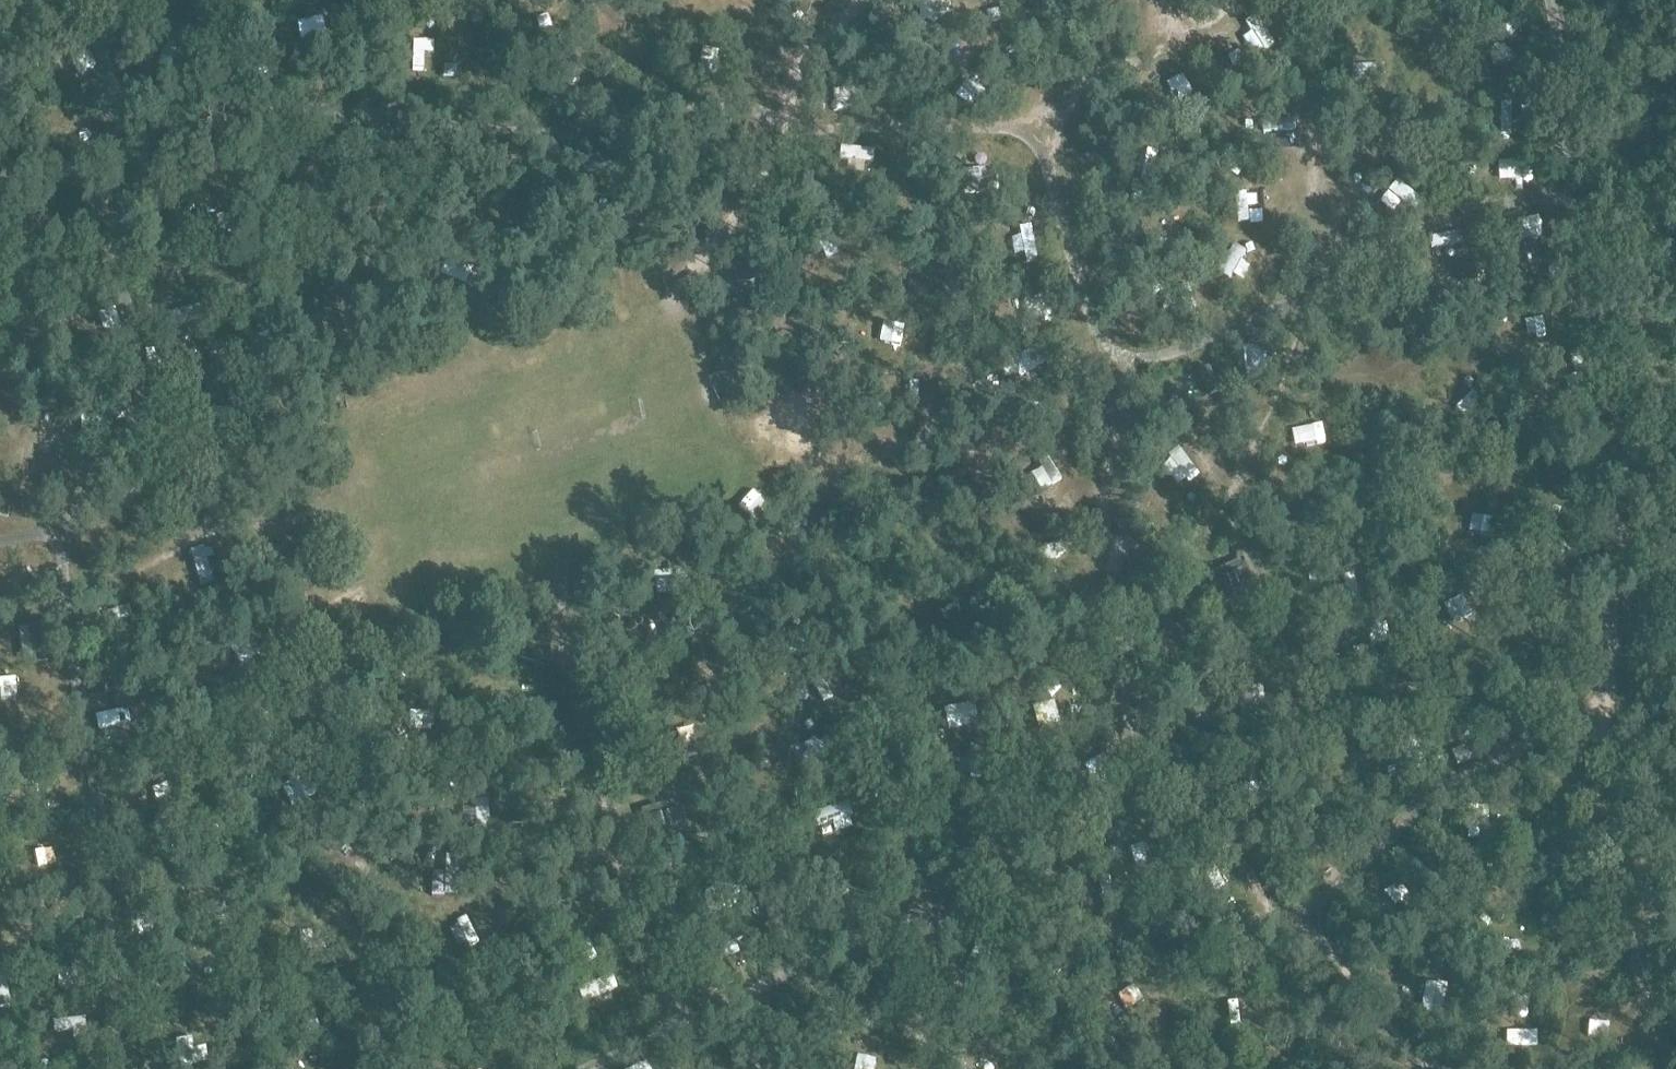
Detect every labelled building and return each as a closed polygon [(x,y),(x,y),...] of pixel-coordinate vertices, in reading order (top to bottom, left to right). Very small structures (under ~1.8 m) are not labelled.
[(319,51),(304,34),(285,51),(301,68),(319,51)] [(1209,573),(1221,604),(1257,588),(1244,558),(1209,573)] [(643,810),(651,841),(689,830),(681,800),(643,810)]
